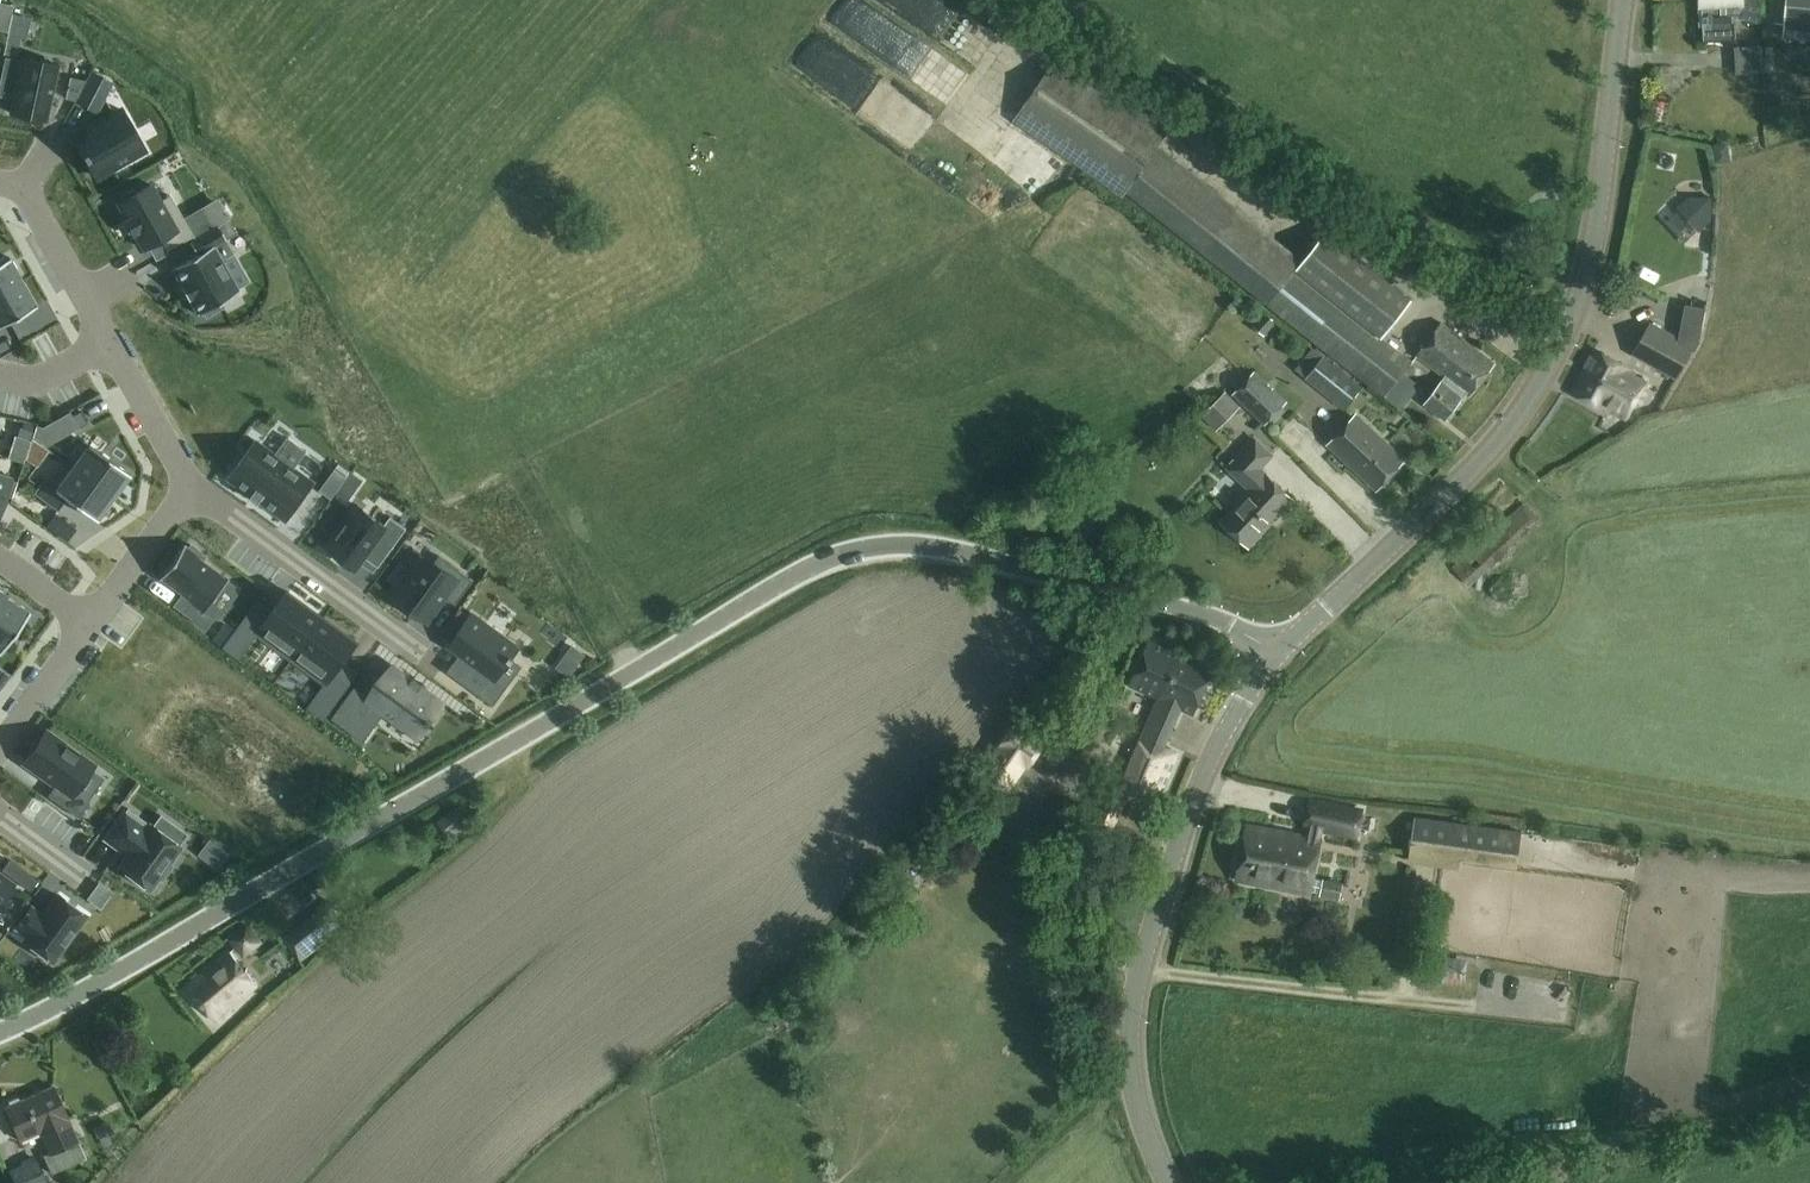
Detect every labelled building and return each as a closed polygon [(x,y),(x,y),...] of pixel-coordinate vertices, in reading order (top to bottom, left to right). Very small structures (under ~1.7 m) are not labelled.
[(1702,5),(1703,5),(1705,41),(1736,39),(1735,19),(1746,19),(1746,23),(1760,22),(1759,0),(1702,0),(1702,5)] [(1809,39),(1809,0),(1805,0),(1787,0),(1784,37),(1809,39)] [(939,25),(940,73),(983,71),(982,24),(939,25)] [(8,33),(3,53),(14,56),(19,36),(8,33)] [(1763,63),(1762,44),(1734,46),(1735,65),(1763,63)] [(920,45),(897,63),(910,80),(933,62),(920,45)] [(1059,54),(1014,119),(1125,195),(1127,191),(1159,144),(1170,129),(1059,54)] [(0,81),(0,96),(13,99),(10,113),(45,120),(57,64),(22,57),(22,61),(5,58),(0,81)] [(91,72),(76,101),(97,112),(112,83),(91,72)] [(71,77),(67,97),(75,99),(85,80),(71,77)] [(95,134),(77,144),(83,154),(81,154),(85,160),(86,160),(96,177),(144,149),(122,109),(91,126),(95,134)] [(1011,135),(990,155),(1029,196),(1050,177),(1011,135)] [(1304,259),(1159,144),(1127,191),(1268,305),(1304,259)] [(122,200),(117,203),(127,219),(124,221),(132,234),(134,233),(143,249),(160,240),(166,251),(193,235),(170,195),(160,201),(151,184),(136,192),(134,188),(120,196),(122,200)] [(1688,196),(1680,204),(1702,227),(1710,220),(1711,197),(1688,196)] [(220,204),(191,220),(194,226),(198,224),(203,233),(228,219),(220,204)] [(196,254),(171,268),(181,284),(179,285),(188,300),(189,299),(197,314),(203,311),(206,316),(223,306),(220,301),(238,291),(237,288),(248,281),(232,252),(224,239),(238,232),(232,221),(230,218),(229,219),(218,225),(189,242),(196,254)] [(1326,231),(1304,259),(1268,305),(1400,410),(1419,384),(1405,372),(1412,361),(1382,338),(1413,299),(1326,231)] [(0,262),(0,293),(22,281),(9,258),(10,258),(9,257),(0,262)] [(36,305),(35,304),(22,281),(0,293),(0,325),(36,305)] [(1680,339),(1694,347),(1693,348),(1696,349),(1699,343),(1706,309),(1687,305),(1680,339)] [(1266,312),(1254,325),(1266,335),(1277,322),(1266,312)] [(1652,323),(1635,354),(1676,378),(1694,347),(1680,339),(1652,323)] [(1471,395),(1495,363),(1443,324),(1419,356),(1446,377),(1430,397),(1450,412),(1466,391),(1471,395)] [(0,342),(0,353),(10,348),(5,339),(0,342)] [(1626,417),(1646,382),(1632,373),(1634,370),(1596,349),(1572,391),(1610,412),(1612,409),(1626,417)] [(1345,409),(1362,387),(1324,358),(1307,379),(1345,409)] [(1255,372),(1235,394),(1266,423),(1286,402),(1255,372)] [(1226,390),(1200,416),(1214,431),(1240,405),(1226,390)] [(80,411),(72,415),(79,428),(87,423),(80,411)] [(1405,460),(1356,415),(1329,445),(1377,490),(1405,460)] [(36,425),(32,436),(47,446),(58,440),(49,423),(43,427),(36,425)] [(19,426),(17,435),(30,440),(33,431),(19,426)] [(257,443),(232,478),(254,493),(262,499),(287,517),(312,482),(293,469),(298,463),(307,451),(289,437),(279,450),(275,456),(257,443)] [(83,440),(66,463),(113,497),(129,475),(130,474),(83,440)] [(1249,545),(1292,499),(1259,468),(1271,456),(1257,442),(1231,469),(1254,490),(1225,521),(1249,545)] [(43,479),(33,493),(57,510),(66,498),(96,520),(97,519),(97,518),(104,508),(105,508),(113,497),(66,463),(51,485),(43,479)] [(336,468),(320,490),(332,498),(348,477),(336,468)] [(1,505),(2,505),(3,502),(2,502),(5,492),(6,492),(7,489),(6,489),(10,479),(11,476),(8,475),(8,476),(0,473),(0,508),(1,505)] [(12,497),(17,482),(10,480),(5,495),(12,497)] [(358,504),(327,547),(342,558),(346,561),(348,558),(357,565),(364,556),(379,567),(407,528),(391,516),(385,524),(358,504)] [(1507,507),(1449,564),(1472,587),(1529,530),(1507,507)] [(183,545),(159,578),(161,578),(192,600),(183,612),(207,630),(217,616),(209,610),(231,579),(229,579),(203,560),(207,556),(191,544),(187,549),(184,546),(183,545)] [(419,569),(397,599),(428,621),(446,597),(456,604),(474,580),(440,555),(435,561),(426,574),(419,569)] [(275,610),(261,629),(295,655),(323,616),(288,591),(275,610)] [(0,603),(0,651),(29,611),(28,610),(28,611),(18,603),(7,594),(6,595),(0,603)] [(252,608),(236,630),(247,638),(264,616),(252,608)] [(473,614),(450,645),(468,658),(454,676),(494,705),(509,685),(497,676),(510,659),(513,661),(516,657),(513,655),(519,647),(473,614)] [(323,616),(295,655),(330,680),(343,661),(357,642),(323,616)] [(228,623),(215,640),(224,647),(236,630),(228,623)] [(1179,755),(1166,749),(1170,740),(1168,737),(1172,729),(1174,730),(1183,709),(1195,714),(1215,669),(1153,641),(1133,686),(1162,699),(1144,739),(1143,739),(1122,793),(1157,808),(1179,755)] [(573,646),(567,653),(579,662),(585,654),(573,646)] [(351,692),(332,718),(348,730),(360,714),(370,720),(379,707),(419,736),(429,722),(430,722),(433,718),(433,717),(443,703),(421,687),(412,680),(393,667),(372,696),(366,703),(351,692)] [(10,676),(0,669),(0,690),(10,676)] [(341,673),(325,695),(337,703),(353,681),(341,673)] [(1016,725),(984,771),(1007,788),(1026,762),(1030,765),(1044,745),(1016,725)] [(45,733),(25,762),(55,784),(47,795),(78,817),(89,802),(74,791),(92,766),(45,733)] [(1113,794),(1101,821),(1114,828),(1127,800),(1113,794)] [(1307,825),(1305,835),(1270,828),(1270,829),(1246,824),(1236,877),(1309,892),(1319,838),(1317,838),(1319,827),(1355,835),(1360,809),(1309,798),(1304,824),(1307,825)] [(438,822),(450,837),(469,822),(457,807),(438,822)] [(127,808),(104,839),(119,850),(121,847),(129,853),(119,867),(150,889),(158,878),(162,881),(173,866),(169,863),(181,847),(179,846),(187,834),(161,815),(152,827),(127,808)] [(1415,817),(1412,838),(1409,858),(1459,865),(1461,856),(1515,863),(1519,831),(1415,817)] [(9,859),(1,870),(30,891),(38,880),(9,859)] [(8,881),(0,875),(0,892),(8,881)] [(1322,881),(1322,897),(1339,897),(1339,881),(1322,881)] [(31,906),(15,927),(27,936),(24,940),(52,962),(86,915),(57,894),(42,915),(31,906)] [(343,922),(331,906),(286,942),(301,961),(327,940),(324,936),(343,922)] [(264,945),(250,929),(234,942),(247,959),(264,945)] [(257,986),(230,952),(188,987),(216,1021),(257,986)] [(1438,980),(1461,979),(1461,963),(1437,964),(1438,980)] [(86,1158),(53,1087),(21,1101),(17,1098),(8,1102),(8,1107),(5,1109),(20,1142),(45,1130),(48,1136),(42,1139),(49,1154),(44,1157),(52,1174),(86,1158)] [(36,1159),(35,1160),(41,1172),(29,1177),(23,1166),(9,1172),(14,1182),(47,1182),(36,1159)]
